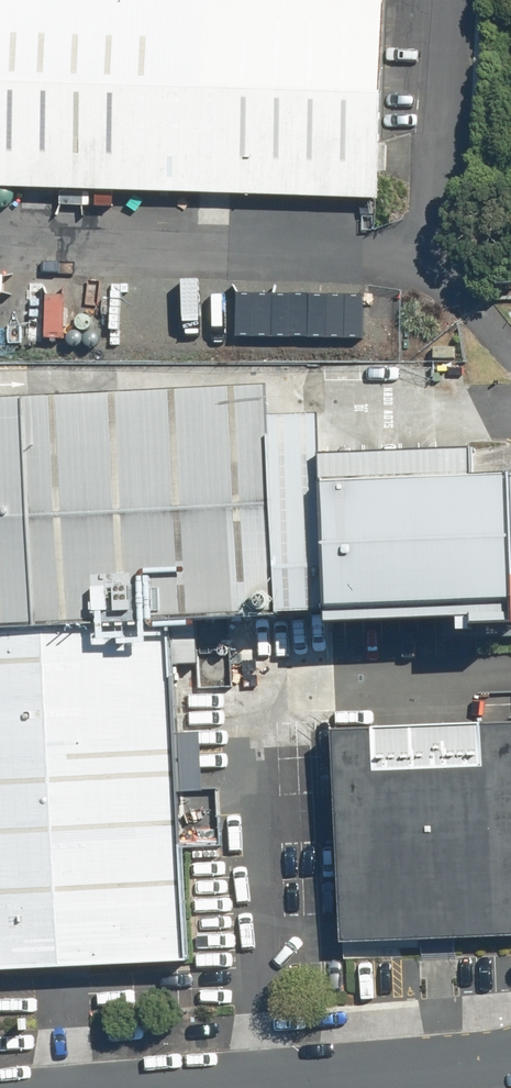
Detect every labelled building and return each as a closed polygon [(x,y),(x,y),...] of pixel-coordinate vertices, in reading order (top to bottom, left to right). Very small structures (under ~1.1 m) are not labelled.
[(376,198),(377,170),(385,171),(386,143),(378,143),(382,0),(0,0),(0,186),(376,198)] [(454,346),(433,347),(433,357),(454,357),(454,346)] [(0,398),(0,630),(165,621),(274,614),(273,611),(265,416),(263,385),(0,398)] [(315,414),(265,416),(273,611),(323,609),(317,455),(315,414)] [(317,455),(323,609),(324,620),(467,615),(467,624),(510,622),(510,475),(466,477),(465,450),(317,455)] [(0,630),(0,967),(59,964),(182,957),(165,621),(0,630)] [(330,728),(338,942),(510,935),(510,722),(330,728)]
